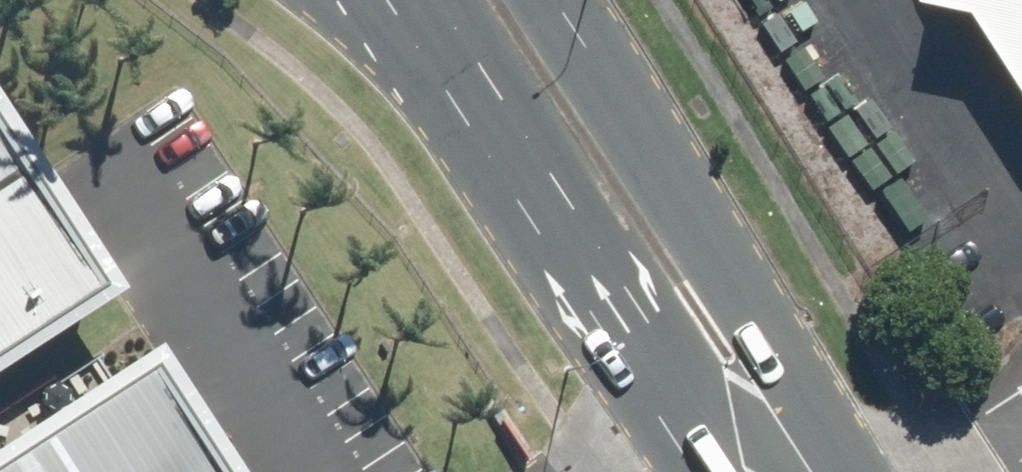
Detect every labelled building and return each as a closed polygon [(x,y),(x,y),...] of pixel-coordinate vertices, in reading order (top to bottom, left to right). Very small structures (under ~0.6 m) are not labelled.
[(944,3),(995,15),(1021,56),(1021,0),(944,0),(944,3)] [(0,86),(0,371),(132,284),(0,86)] [(173,350),(0,464),(0,471),(254,471),(173,350)]
